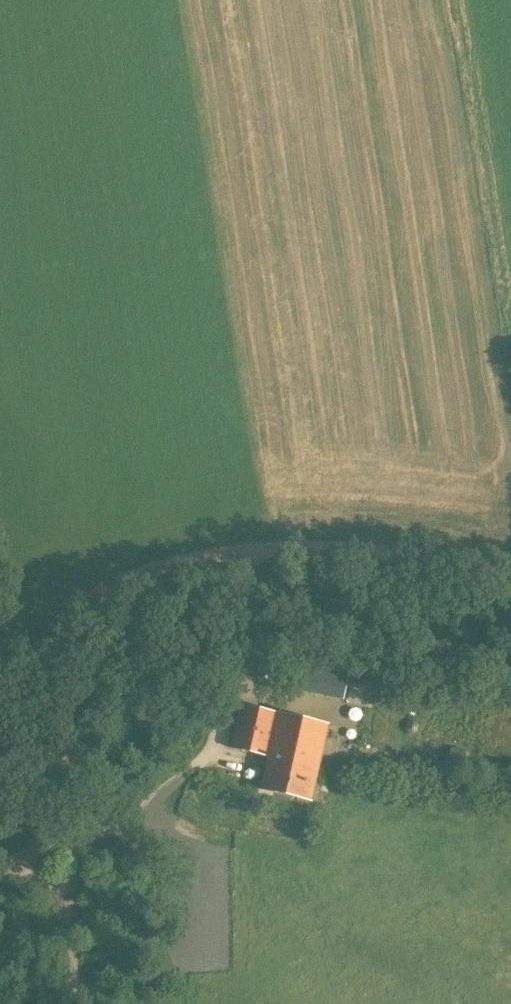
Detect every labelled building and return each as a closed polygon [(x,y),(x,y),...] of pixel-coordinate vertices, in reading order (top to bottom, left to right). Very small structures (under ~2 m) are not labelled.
[(301,661),(294,689),(343,701),(346,683),(358,685),(361,673),(348,670),(301,661)] [(262,789),(311,800),(328,725),(243,706),(233,748),(269,756),(262,789)]
